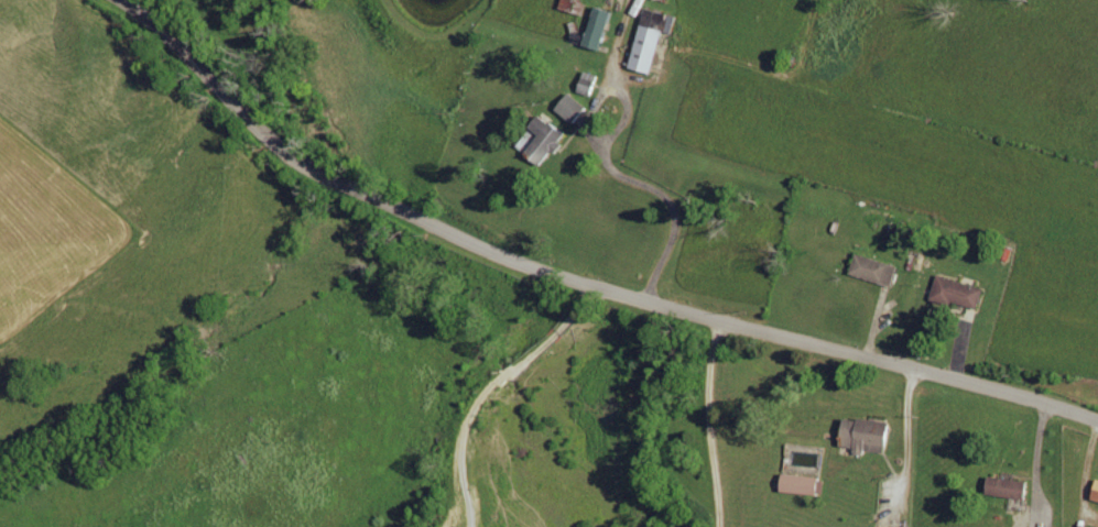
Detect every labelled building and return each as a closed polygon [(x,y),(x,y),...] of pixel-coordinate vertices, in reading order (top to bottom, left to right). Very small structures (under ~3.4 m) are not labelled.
[(586,15),(590,1),(586,0),(565,0),(562,7),(586,15)] [(587,45),(603,50),(616,12),(600,6),(587,45)] [(632,68),(655,73),(665,31),(674,33),(679,15),(647,7),(632,68)] [(580,91),(595,95),(600,75),(585,71),(580,91)] [(577,123),(590,107),(571,92),(557,108),(577,123)] [(540,134),(525,152),(543,166),(569,135),(543,115),(532,128),(540,134)] [(853,274),(896,286),(901,266),(859,254),(853,274)] [(933,297),(979,312),(987,289),(941,274),(933,297)] [(891,451),(893,422),(847,419),(845,448),(891,451)] [(785,491),(823,497),(825,479),(788,474),(785,491)] [(1029,499),(1031,482),(991,476),(989,494),(1029,499)]
